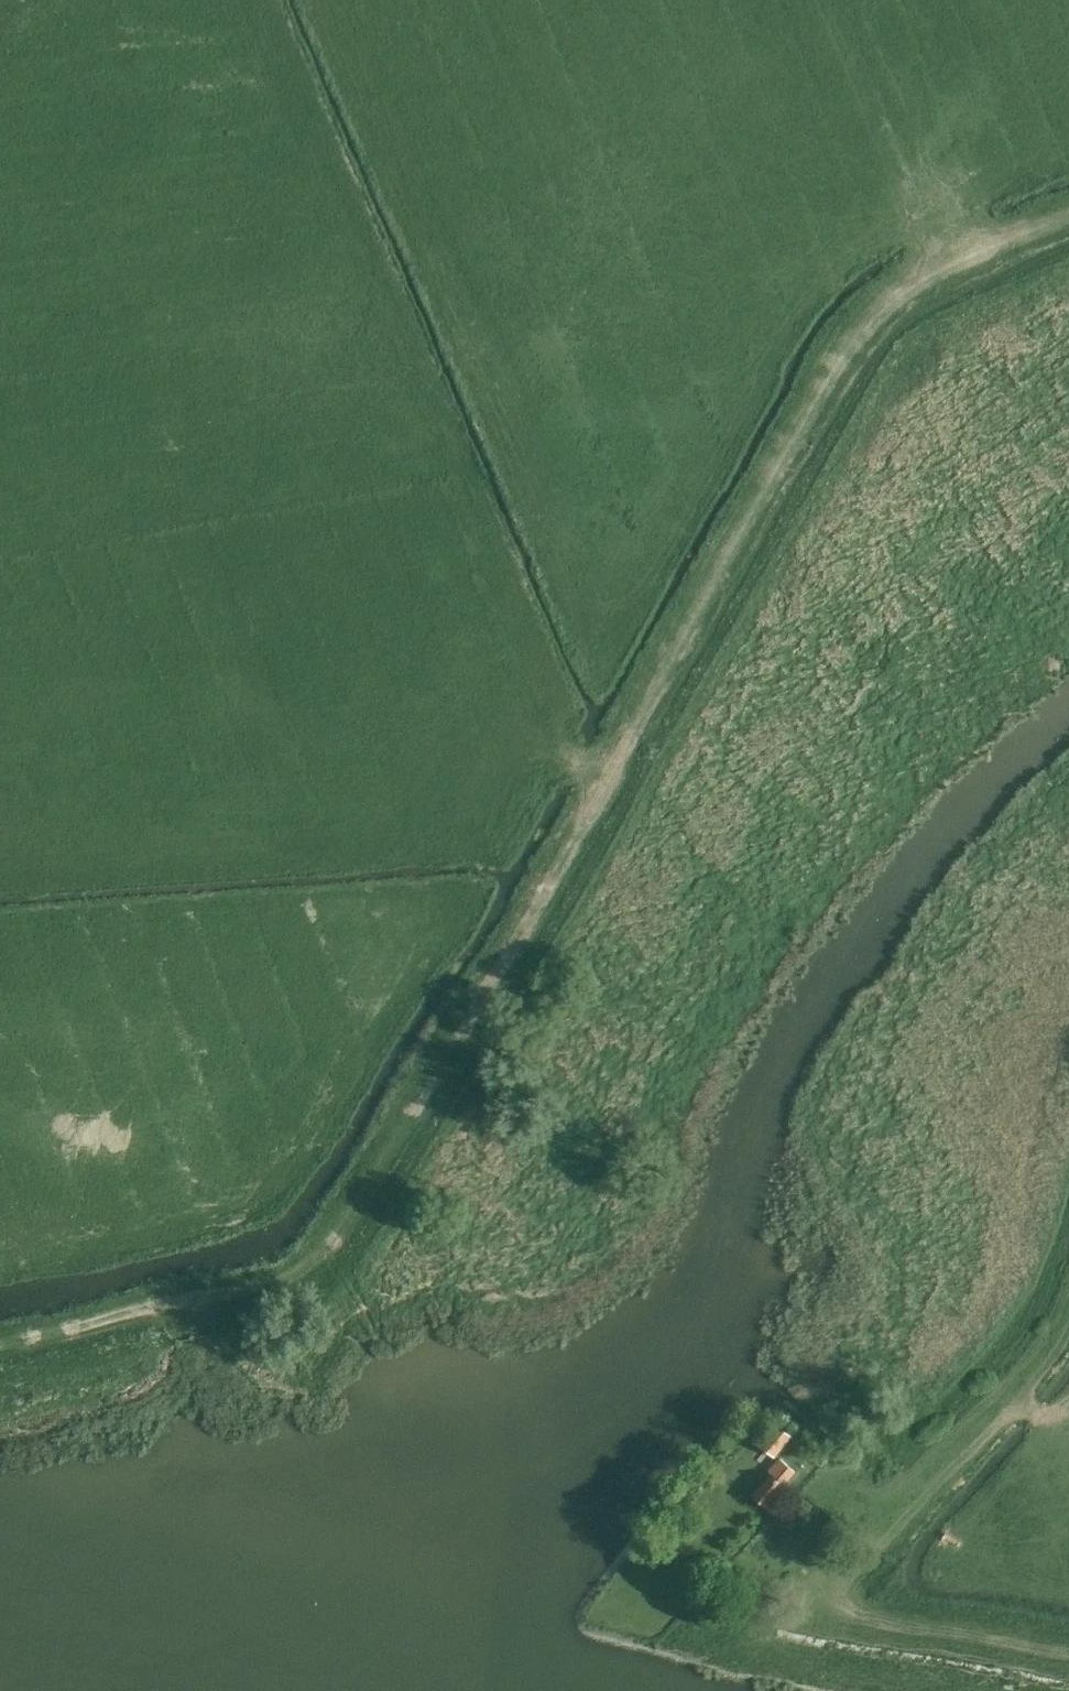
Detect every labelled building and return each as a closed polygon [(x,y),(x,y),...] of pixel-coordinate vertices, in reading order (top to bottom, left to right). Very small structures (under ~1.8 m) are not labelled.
[(778,1427),(761,1447),(774,1458),(791,1438),(778,1427)] [(768,1471),(771,1474),(752,1496),(772,1514),(792,1491),(786,1485),(797,1473),(779,1458),(768,1471)]
